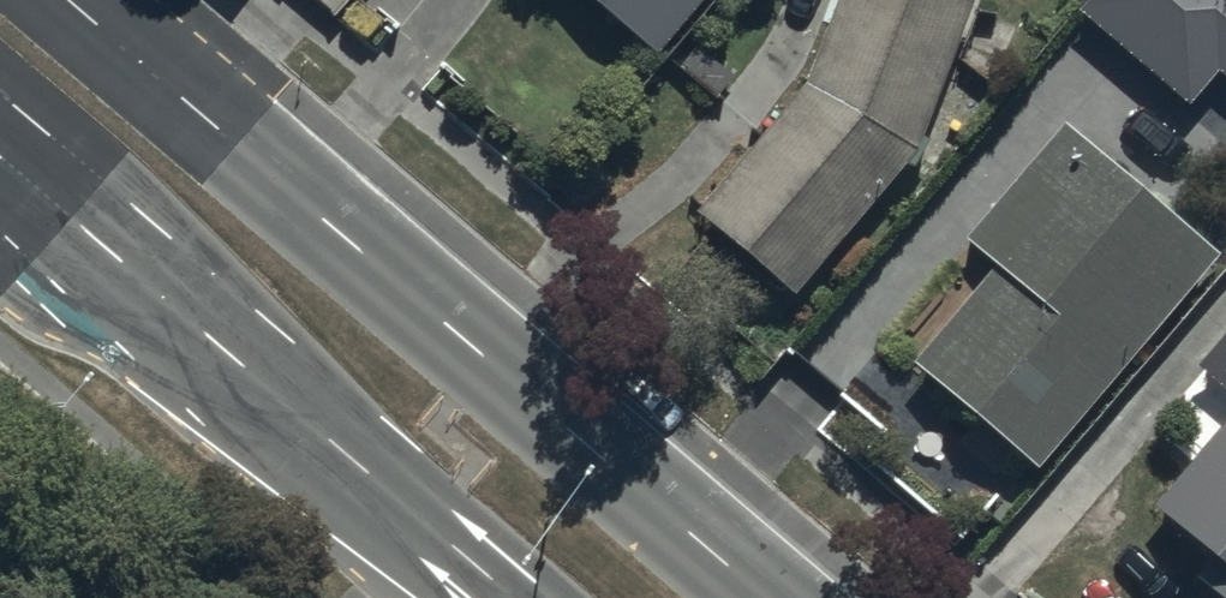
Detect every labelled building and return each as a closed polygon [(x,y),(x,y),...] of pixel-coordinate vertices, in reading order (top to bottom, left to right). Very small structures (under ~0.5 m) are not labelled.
[(662,57),(711,0),(595,0),(662,57)] [(968,0),(834,0),(803,84),(694,210),(792,293),(921,149),(972,2),(968,0)] [(1213,77),(1225,88),(1225,0),(1086,0),(1072,16),(1185,110),(1213,77)] [(1220,255),(1061,122),(968,233),(996,258),(976,282),(969,276),(918,338),(926,345),(912,361),(1041,469),(1220,255)] [(1201,359),(1225,380),(1225,331),(1201,359)] [(1153,502),(1212,552),(1192,575),(1219,597),(1225,597),(1225,417),(1153,502)]
